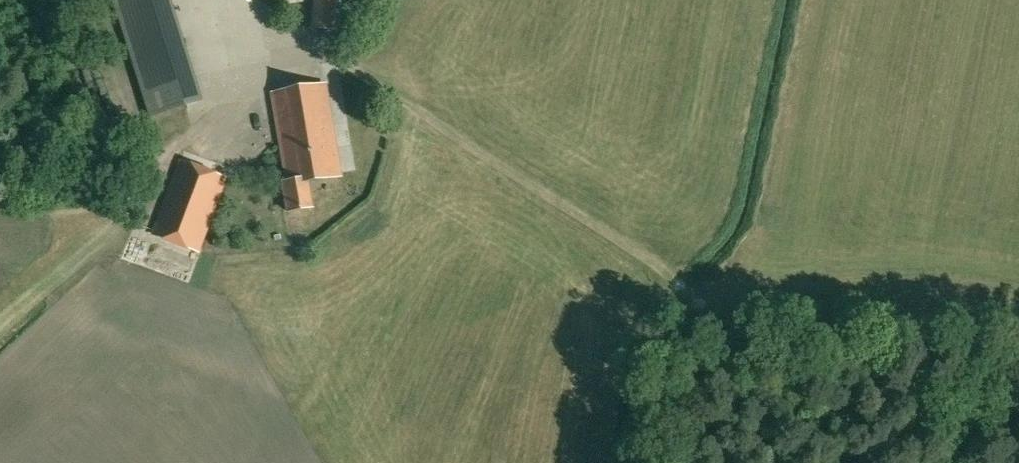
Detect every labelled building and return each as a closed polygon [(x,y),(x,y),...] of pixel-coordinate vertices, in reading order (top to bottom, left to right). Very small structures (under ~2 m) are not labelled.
[(335,0),(315,0),(312,27),(332,29),(335,0)] [(149,116),(196,101),(187,75),(141,90),(149,116)] [(326,87),(273,96),(288,182),(283,182),(288,212),(313,208),(308,179),(340,174),(326,87)] [(224,182),(180,165),(154,233),(199,250),(224,182)]
